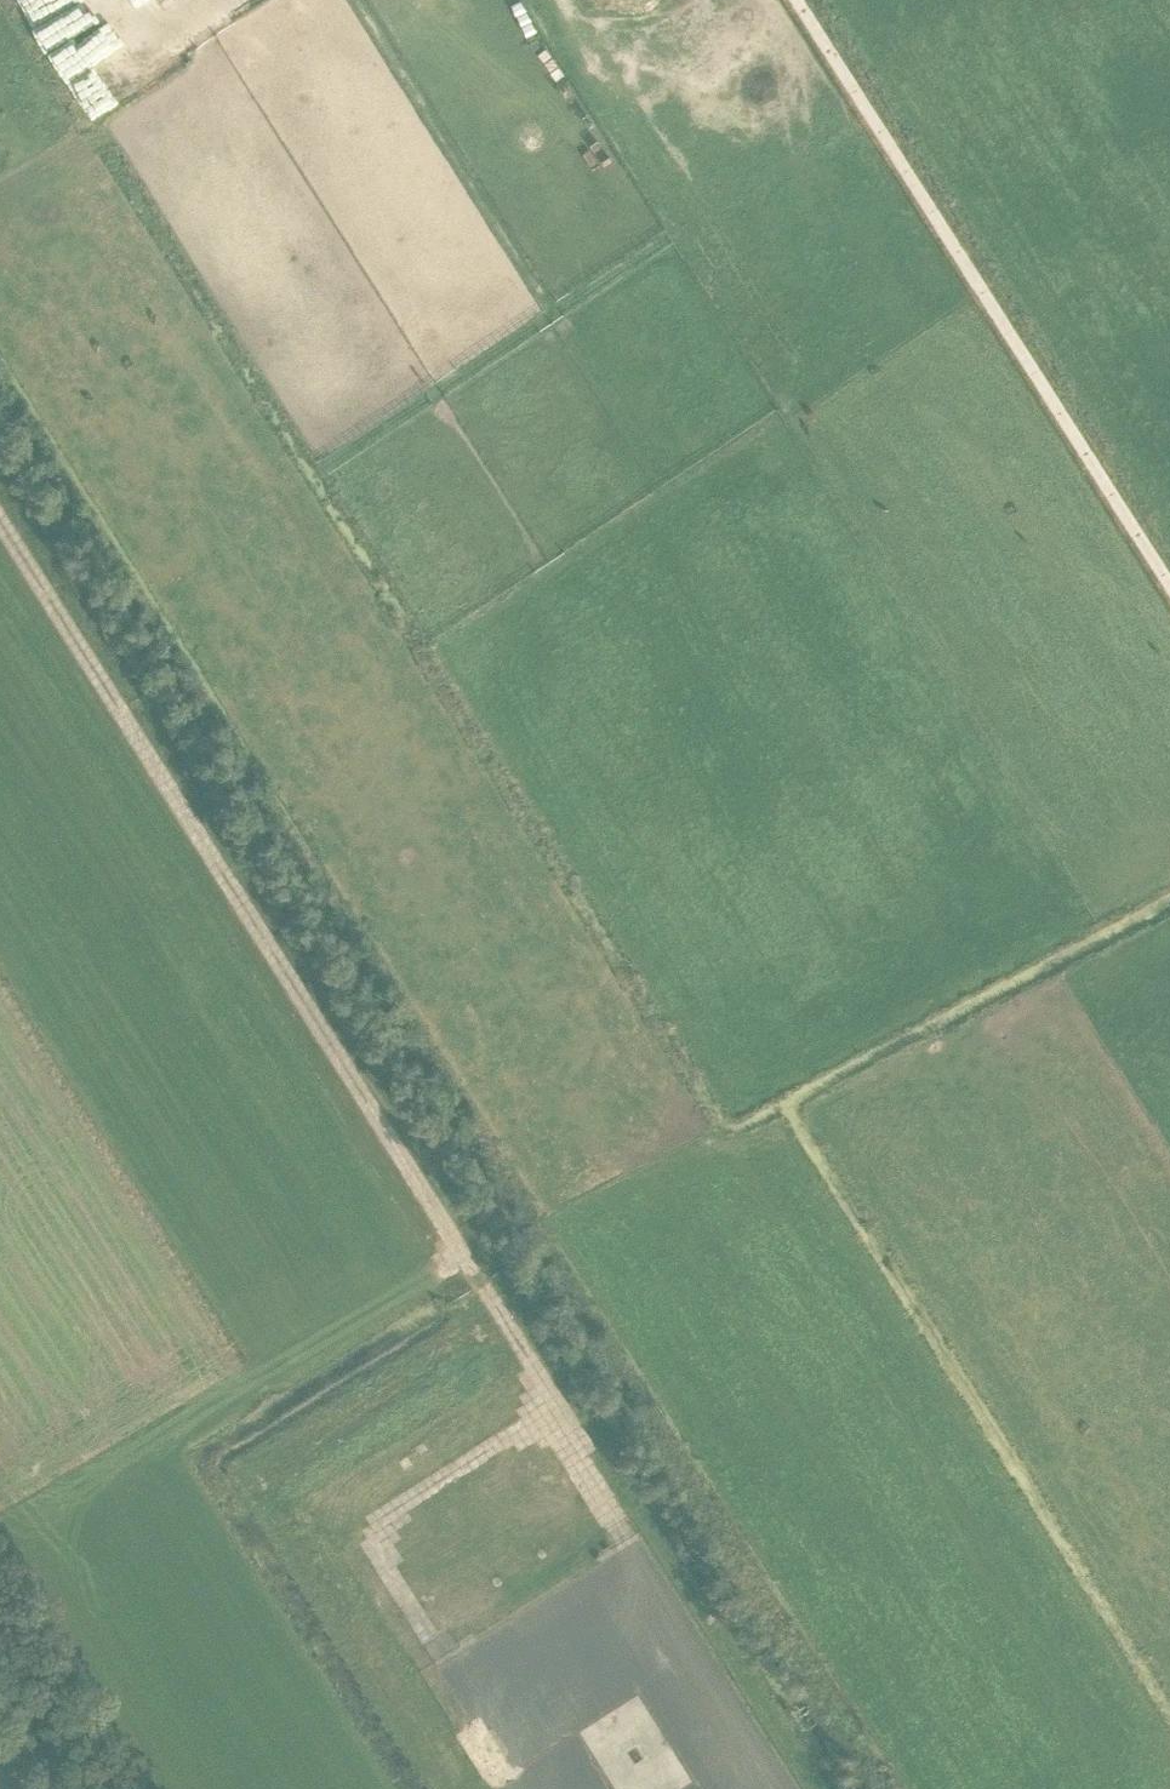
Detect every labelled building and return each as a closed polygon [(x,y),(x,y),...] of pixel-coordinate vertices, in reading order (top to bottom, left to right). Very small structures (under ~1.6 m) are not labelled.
[(74,12),(96,0),(67,0),(74,12)] [(85,50),(55,67),(81,111),(147,73),(127,39),(91,60),(85,50)] [(686,1781),(637,1693),(578,1724),(613,1788),(672,1788),(686,1781)]
